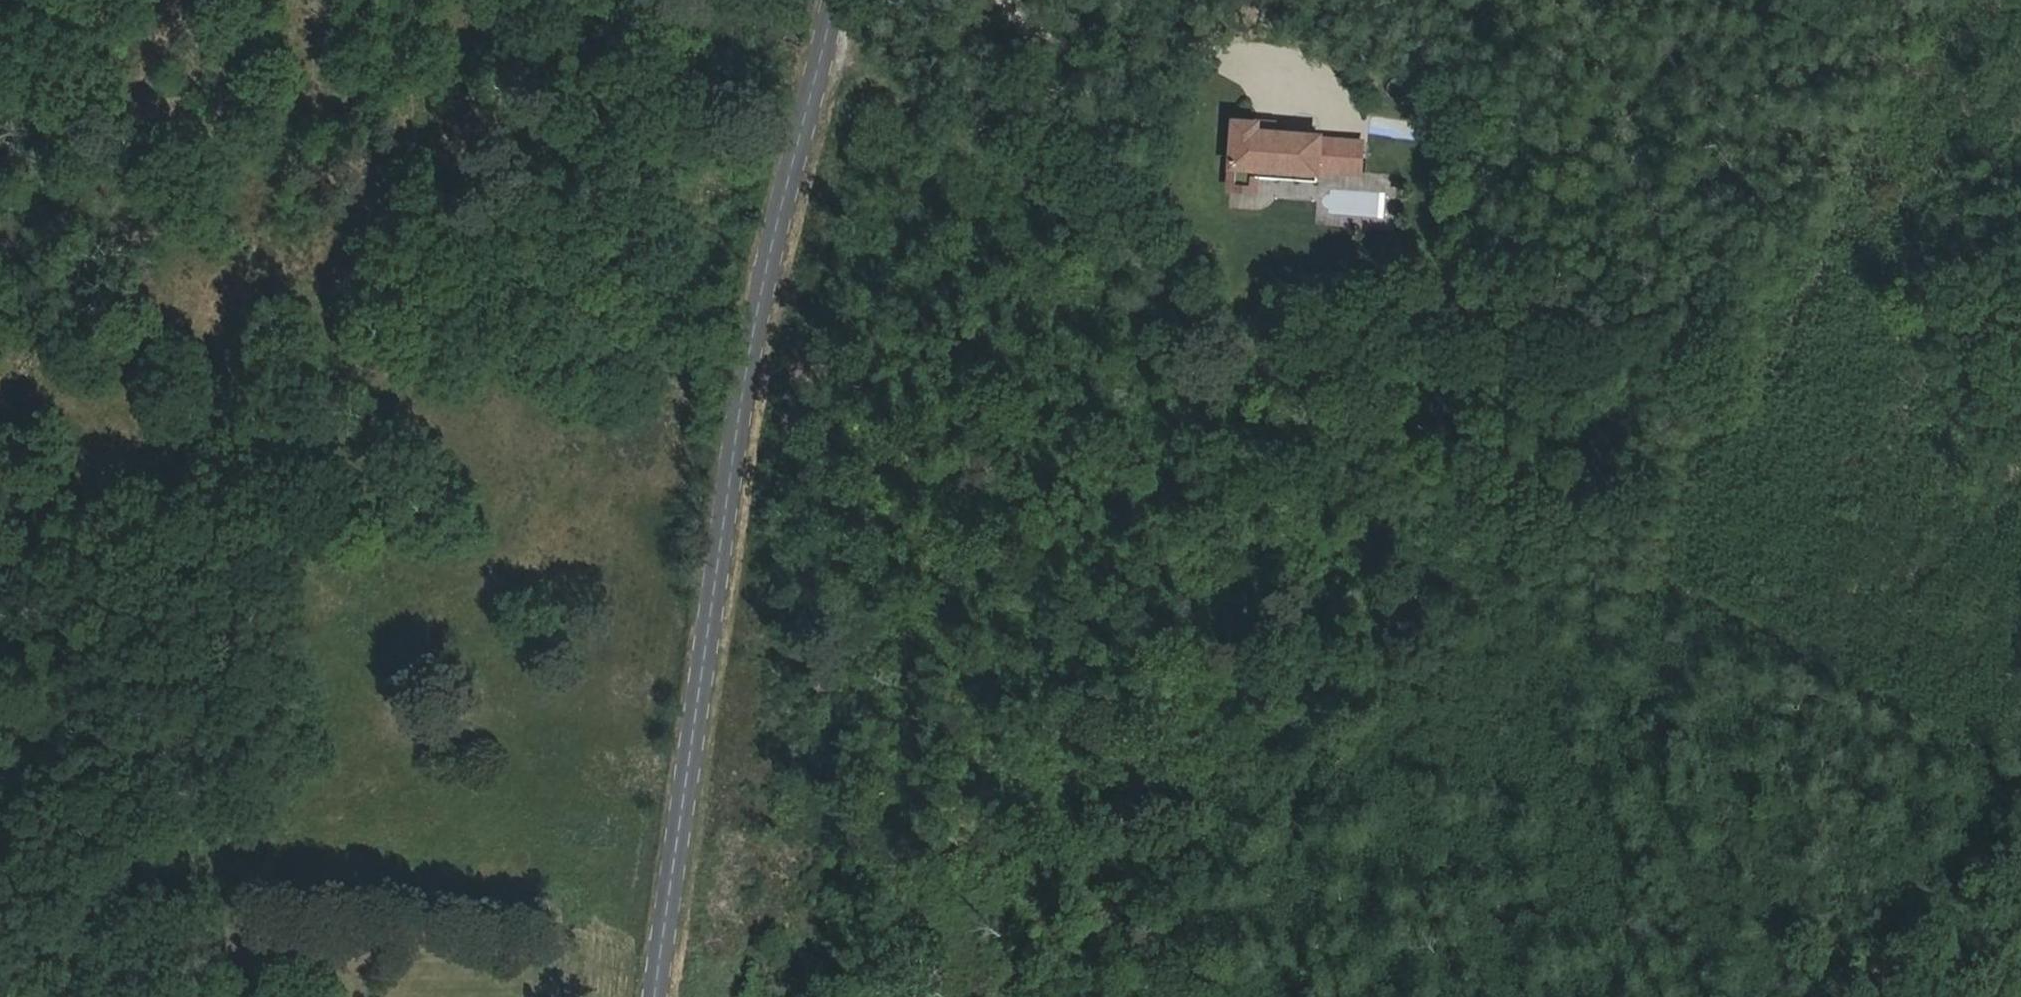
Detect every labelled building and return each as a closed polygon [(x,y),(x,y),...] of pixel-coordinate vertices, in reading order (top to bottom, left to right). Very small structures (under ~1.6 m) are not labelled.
[(1257,130),(1258,121),(1234,119),(1227,189),(1255,191),(1256,177),(1257,168),(1319,173),(1320,169),(1359,173),(1362,140),(1275,132),(1257,130)] [(1276,122),(1258,121),(1257,130),(1275,132),(1276,122)] [(1318,183),(1319,173),(1257,168),(1256,177),(1318,183)]
